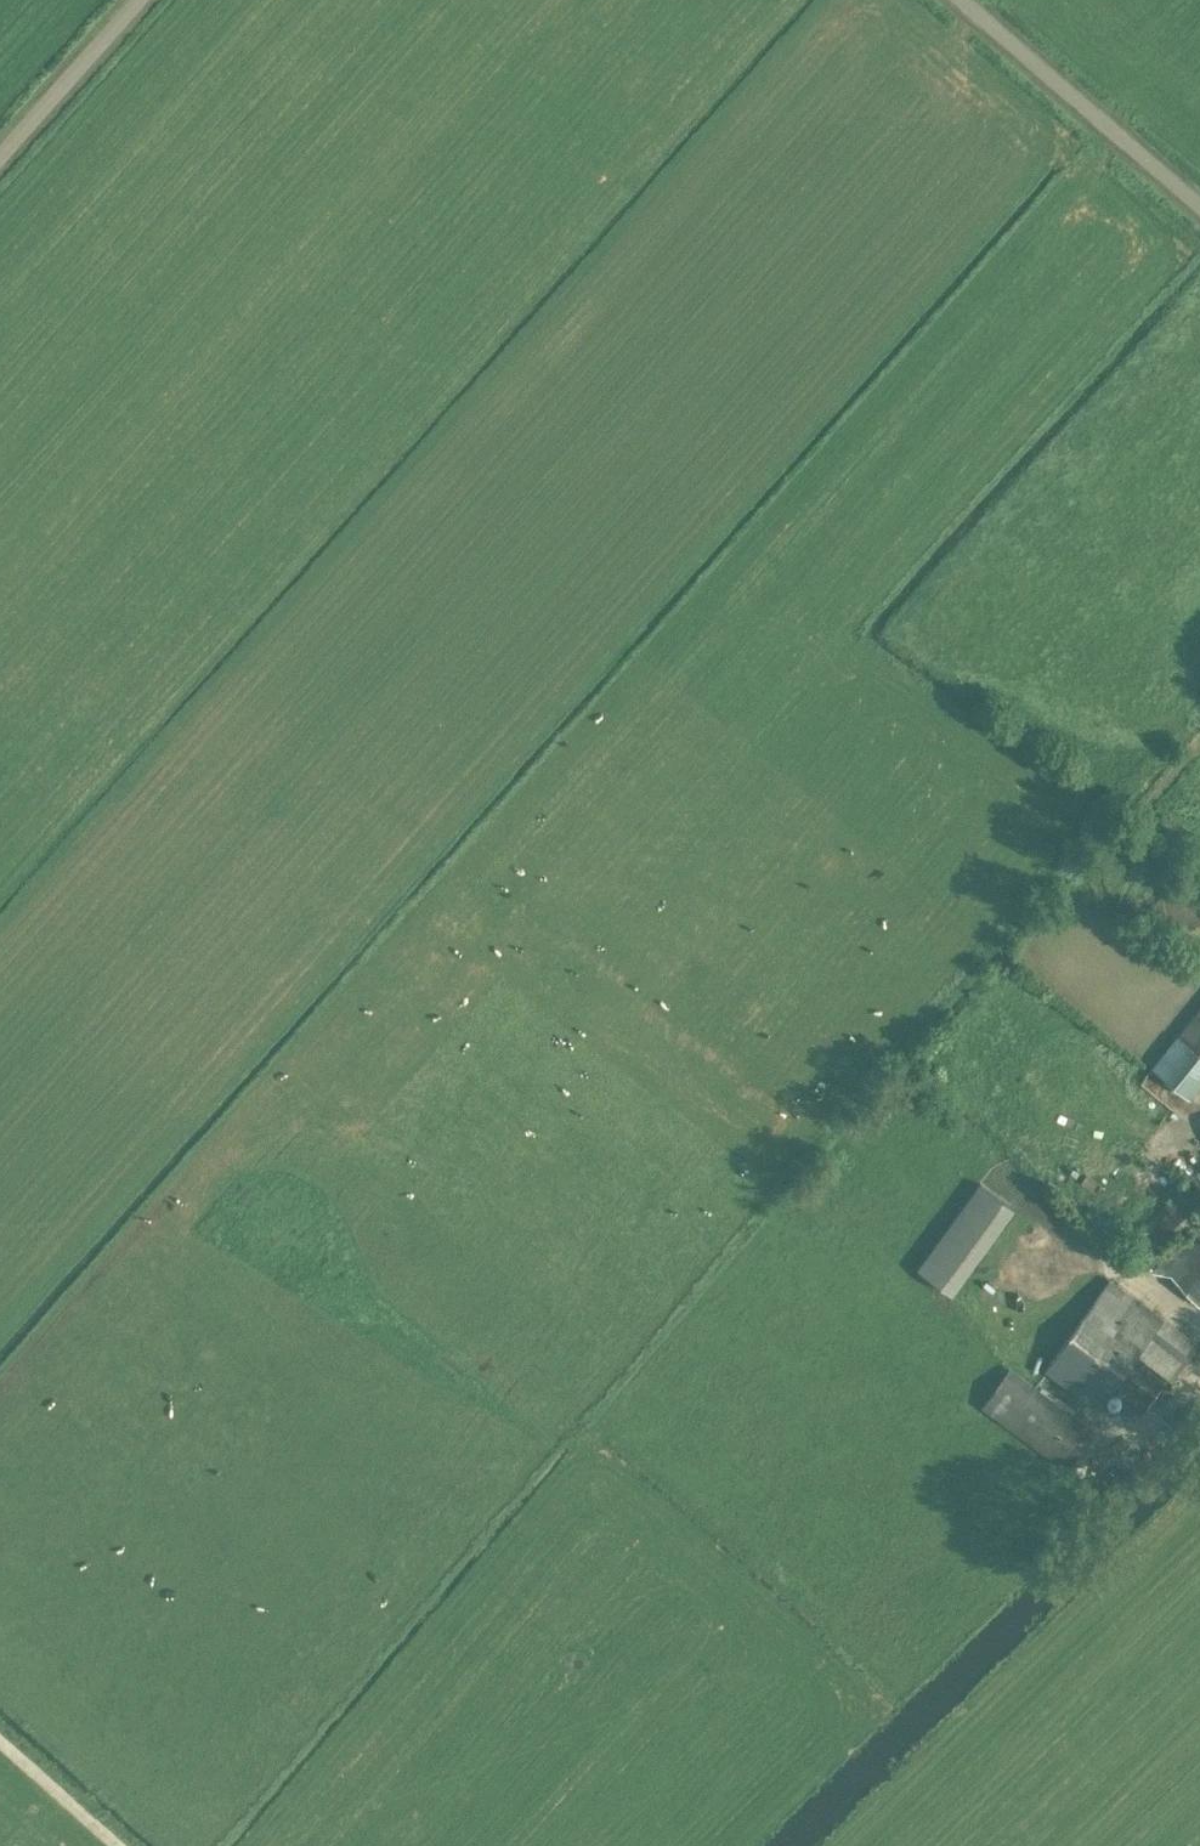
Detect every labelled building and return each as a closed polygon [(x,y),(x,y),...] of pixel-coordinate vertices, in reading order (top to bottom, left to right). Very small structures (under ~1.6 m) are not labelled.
[(1155,1066),(1190,1094),(1199,1081),(1199,1009),(1180,1035),(1155,1066)] [(1190,1229),(1199,1219),(1199,1184),(1193,1177),(1128,1246),(1151,1268),(1189,1228),(1190,1229)] [(918,1269),(952,1294),(1014,1207),(981,1183),(918,1269)] [(1151,1268),(1153,1269),(1171,1273),(1199,1304),(1199,1229),(1151,1268)] [(1094,1302),(1045,1368),(1099,1409),(1114,1388),(1145,1410),(1169,1377),(1172,1379),(1196,1347),(1110,1279),(1094,1302)] [(1087,1427),(1009,1369),(983,1405),(1060,1463),(1087,1427)]
